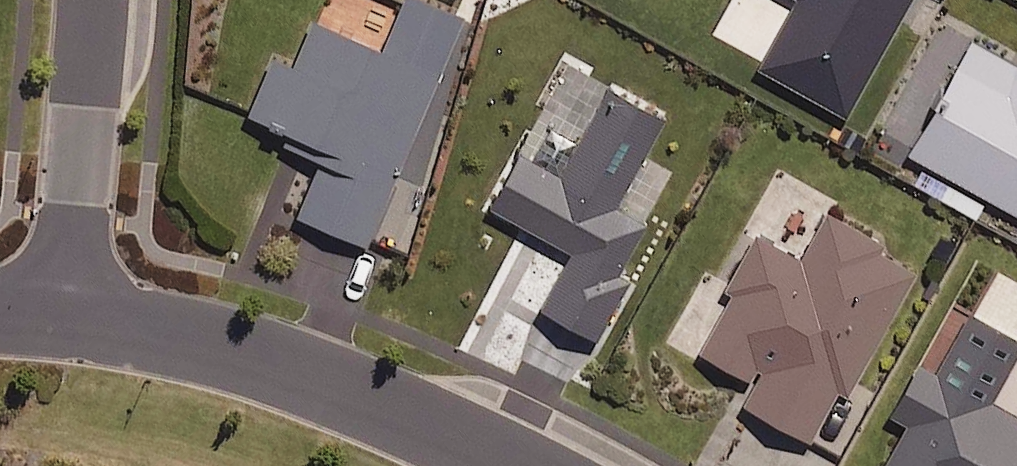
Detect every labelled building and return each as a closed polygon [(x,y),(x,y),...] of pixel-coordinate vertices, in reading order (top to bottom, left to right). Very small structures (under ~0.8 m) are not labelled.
[(244,116),(284,133),(280,142),(321,159),(298,214),(367,243),(464,12),(435,0),(406,0),(386,47),(311,16),(292,61),(270,52),(244,116)] [(759,67),(847,114),(908,0),(795,0),(759,67)] [(975,41),(913,153),(1016,211),(1016,65),(975,41)] [(665,117),(610,86),(560,174),(518,150),(488,205),(572,252),(541,306),(596,337),(629,280),(616,273),(645,221),(615,205),(665,117)] [(917,267),(824,215),(800,259),(754,234),(724,288),(732,293),(700,351),(756,382),(744,402),(810,438),(837,389),(847,394),(917,267)] [(884,465),(1016,465),(1016,416),(991,403),(1016,354),(1016,286),(990,271),(945,355),(932,348),(897,414),(908,420),(884,465)]
